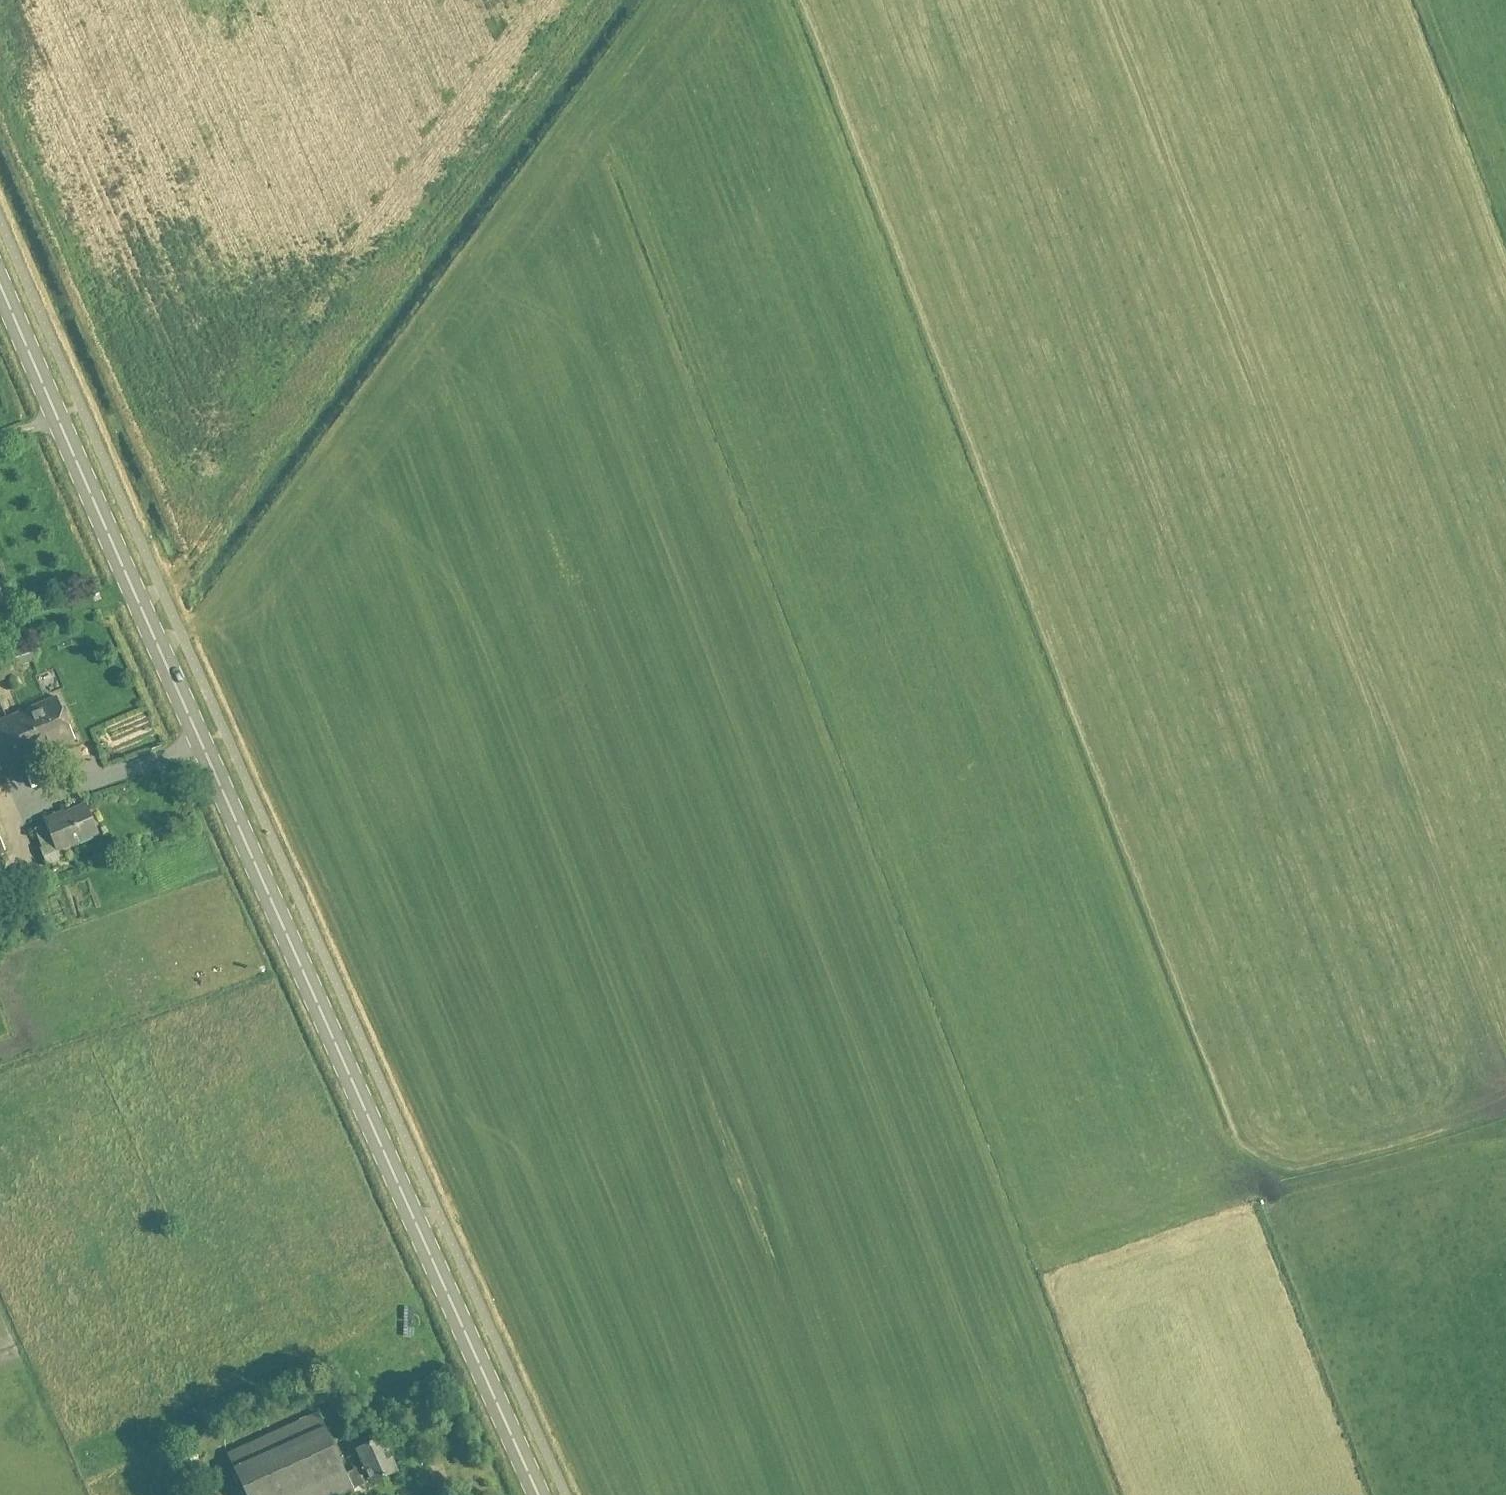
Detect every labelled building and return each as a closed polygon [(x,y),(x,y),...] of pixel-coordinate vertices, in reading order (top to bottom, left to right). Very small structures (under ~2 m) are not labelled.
[(56,696),(0,720),(0,769),(0,770),(74,738),(56,696)] [(55,843),(58,851),(96,835),(85,807),(56,818),(55,817),(46,821),(47,824),(34,829),(42,848),(55,843)] [(354,1493),(352,1490),(370,1482),(371,1483),(396,1472),(382,1439),(356,1450),(362,1465),(345,1473),(319,1414),(228,1455),(246,1494),(349,1494),(354,1493)]
